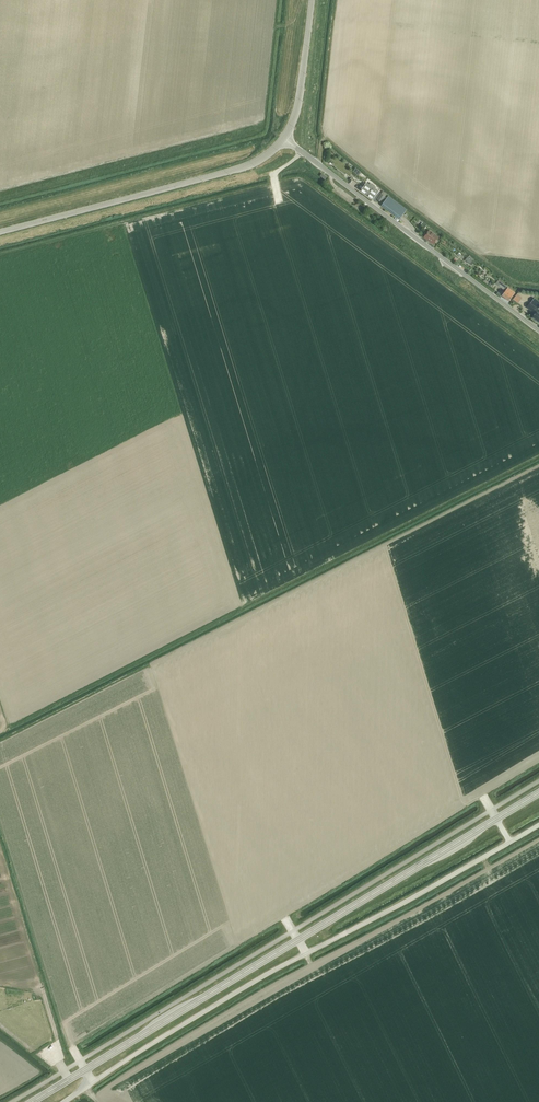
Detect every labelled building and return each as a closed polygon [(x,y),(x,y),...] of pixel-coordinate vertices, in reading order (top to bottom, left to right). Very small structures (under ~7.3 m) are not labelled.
[(362,189),(361,191),(373,200),(379,192),(375,189),(376,187),(370,183),(369,185),(367,183),(363,188),(362,189)] [(378,198),(377,199),(381,202),(385,197),(387,194),(383,191),(381,194),(378,198)] [(382,206),(400,219),(406,210),(388,196),(382,206)] [(424,237),(434,245),(439,238),(429,231),(424,237)] [(496,285),(503,290),(505,290),(507,287),(499,280),(496,285)] [(508,288),(502,296),(509,301),(515,293),(508,288)] [(513,300),(518,304),(522,298),(517,294),(513,300)] [(530,303),(534,306),(538,309),(538,307),(538,302),(534,298),(530,303)] [(538,309),(534,306),(530,303),(527,307),(535,313),(532,318),(538,323),(538,310),(538,309)]
